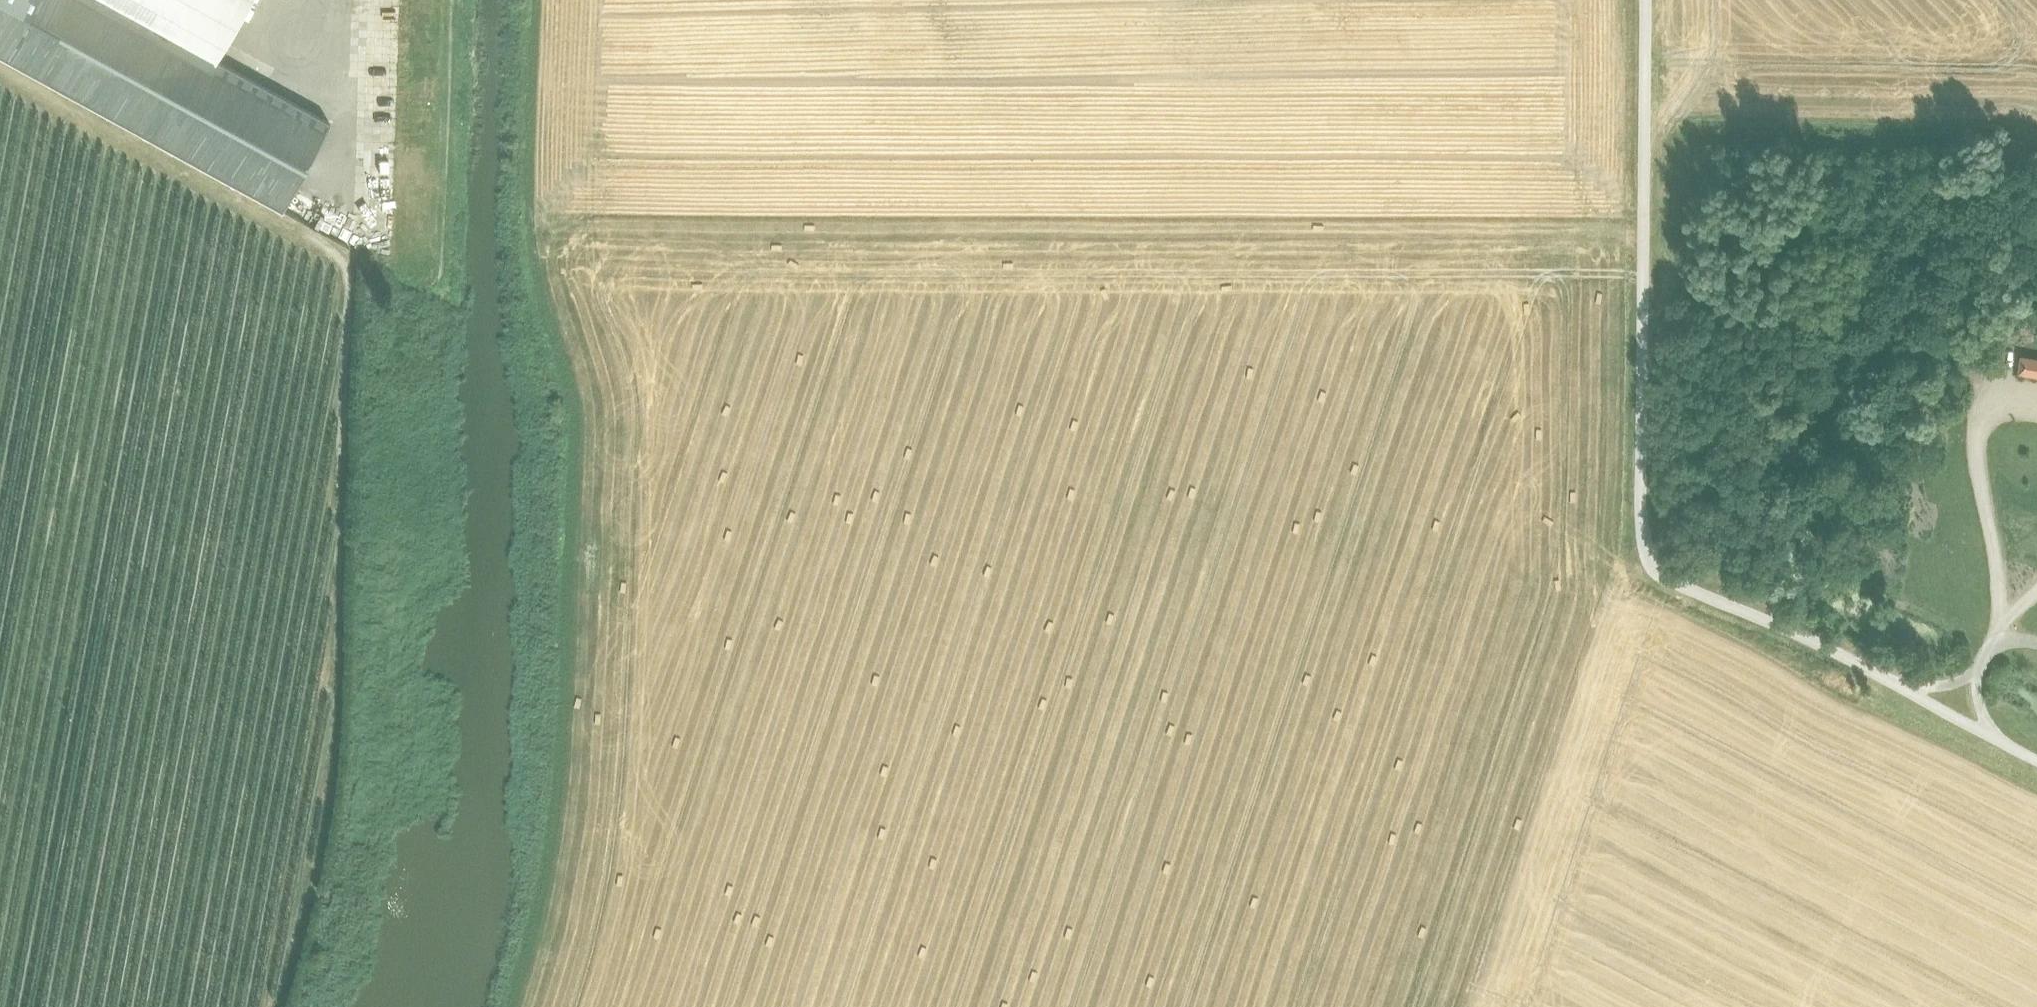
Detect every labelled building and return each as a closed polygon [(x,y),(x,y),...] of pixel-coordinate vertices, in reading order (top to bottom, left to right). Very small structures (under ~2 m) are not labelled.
[(278,210),(327,122),(211,59),(103,0),(0,0),(0,57),(278,210)] [(211,59),(243,0),(103,0),(211,59)] [(2019,371),(2036,374),(2036,358),(2021,355),(2019,371)]
